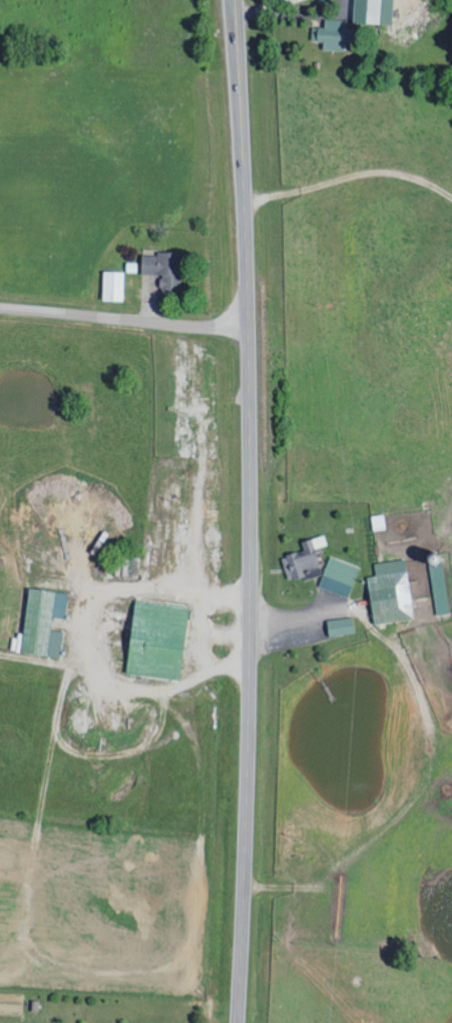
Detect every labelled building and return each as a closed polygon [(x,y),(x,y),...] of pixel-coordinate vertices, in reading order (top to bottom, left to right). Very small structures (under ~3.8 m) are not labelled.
[(397,0),(357,0),(356,20),(327,19),(327,28),(314,27),(314,40),(325,41),(325,50),(348,51),(348,44),(357,44),(358,22),(396,24),(397,0)] [(144,274),(167,275),(167,284),(184,284),(185,254),(145,253),(144,274)] [(106,300),(126,301),(127,272),(106,271),(106,300)] [(223,523),(222,510),(209,511),(209,524),(223,523)] [(388,529),(386,515),(374,516),(375,531),(388,529)] [(306,550),(284,557),(292,583),(325,573),(318,549),(330,545),(327,536),(304,542),(306,550)] [(320,586),(349,598),(361,568),(333,556),(320,586)] [(417,619),(408,559),(376,564),(378,576),(370,577),(377,625),(417,619)] [(71,593),(32,587),(24,652),(63,657),(67,632),(54,630),(56,618),(68,619),(71,593)] [(184,679),(192,607),(137,601),(129,674),(184,679)] [(330,636),(357,634),(356,619),(330,620),(330,636)]
